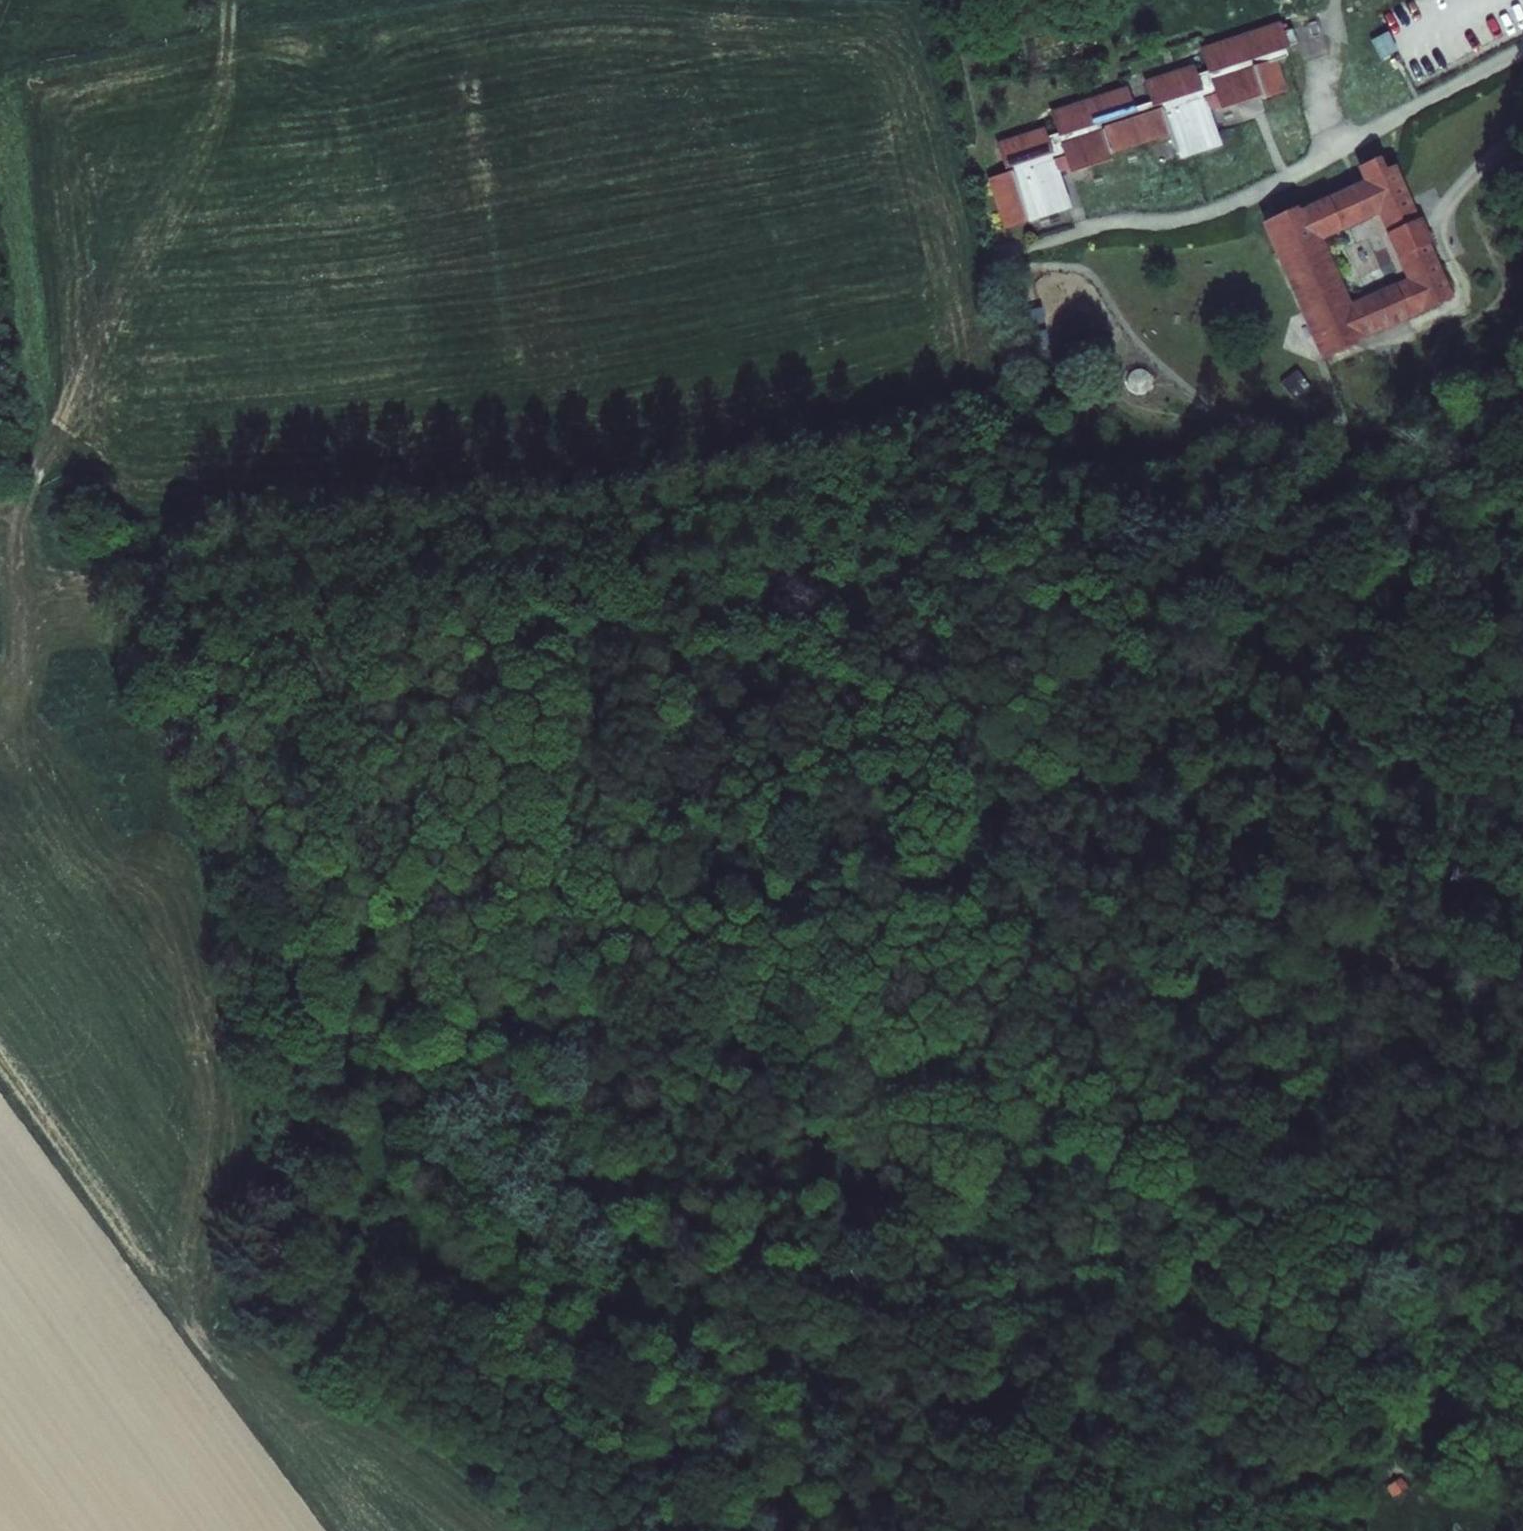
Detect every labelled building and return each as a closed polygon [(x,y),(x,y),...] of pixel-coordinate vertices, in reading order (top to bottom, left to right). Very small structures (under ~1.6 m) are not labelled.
[(1297,32),(1295,26),(1218,51),(1224,71),(1211,76),(1208,68),(1161,84),(1167,103),(1147,109),(1141,90),(1068,114),(1074,134),(1061,138),(1058,131),(1014,145),(1021,166),(1025,165),(1028,172),(1008,179),(1023,226),(1044,219),(1043,215),(1084,202),(1073,170),(1127,153),(1126,149),(1184,130),(1192,153),(1233,139),(1222,106),(1275,89),(1278,98),(1298,92),(1288,61),(1300,57),(1297,48),(1311,43),(1306,29),(1297,32)] [(1389,36),(1371,42),(1376,61),(1395,55),(1389,36)] [(1392,159),(1374,167),(1382,184),(1311,215),(1310,213),(1279,227),(1339,361),(1368,348),(1365,341),(1461,298),(1406,173),(1400,176),(1392,159)]
